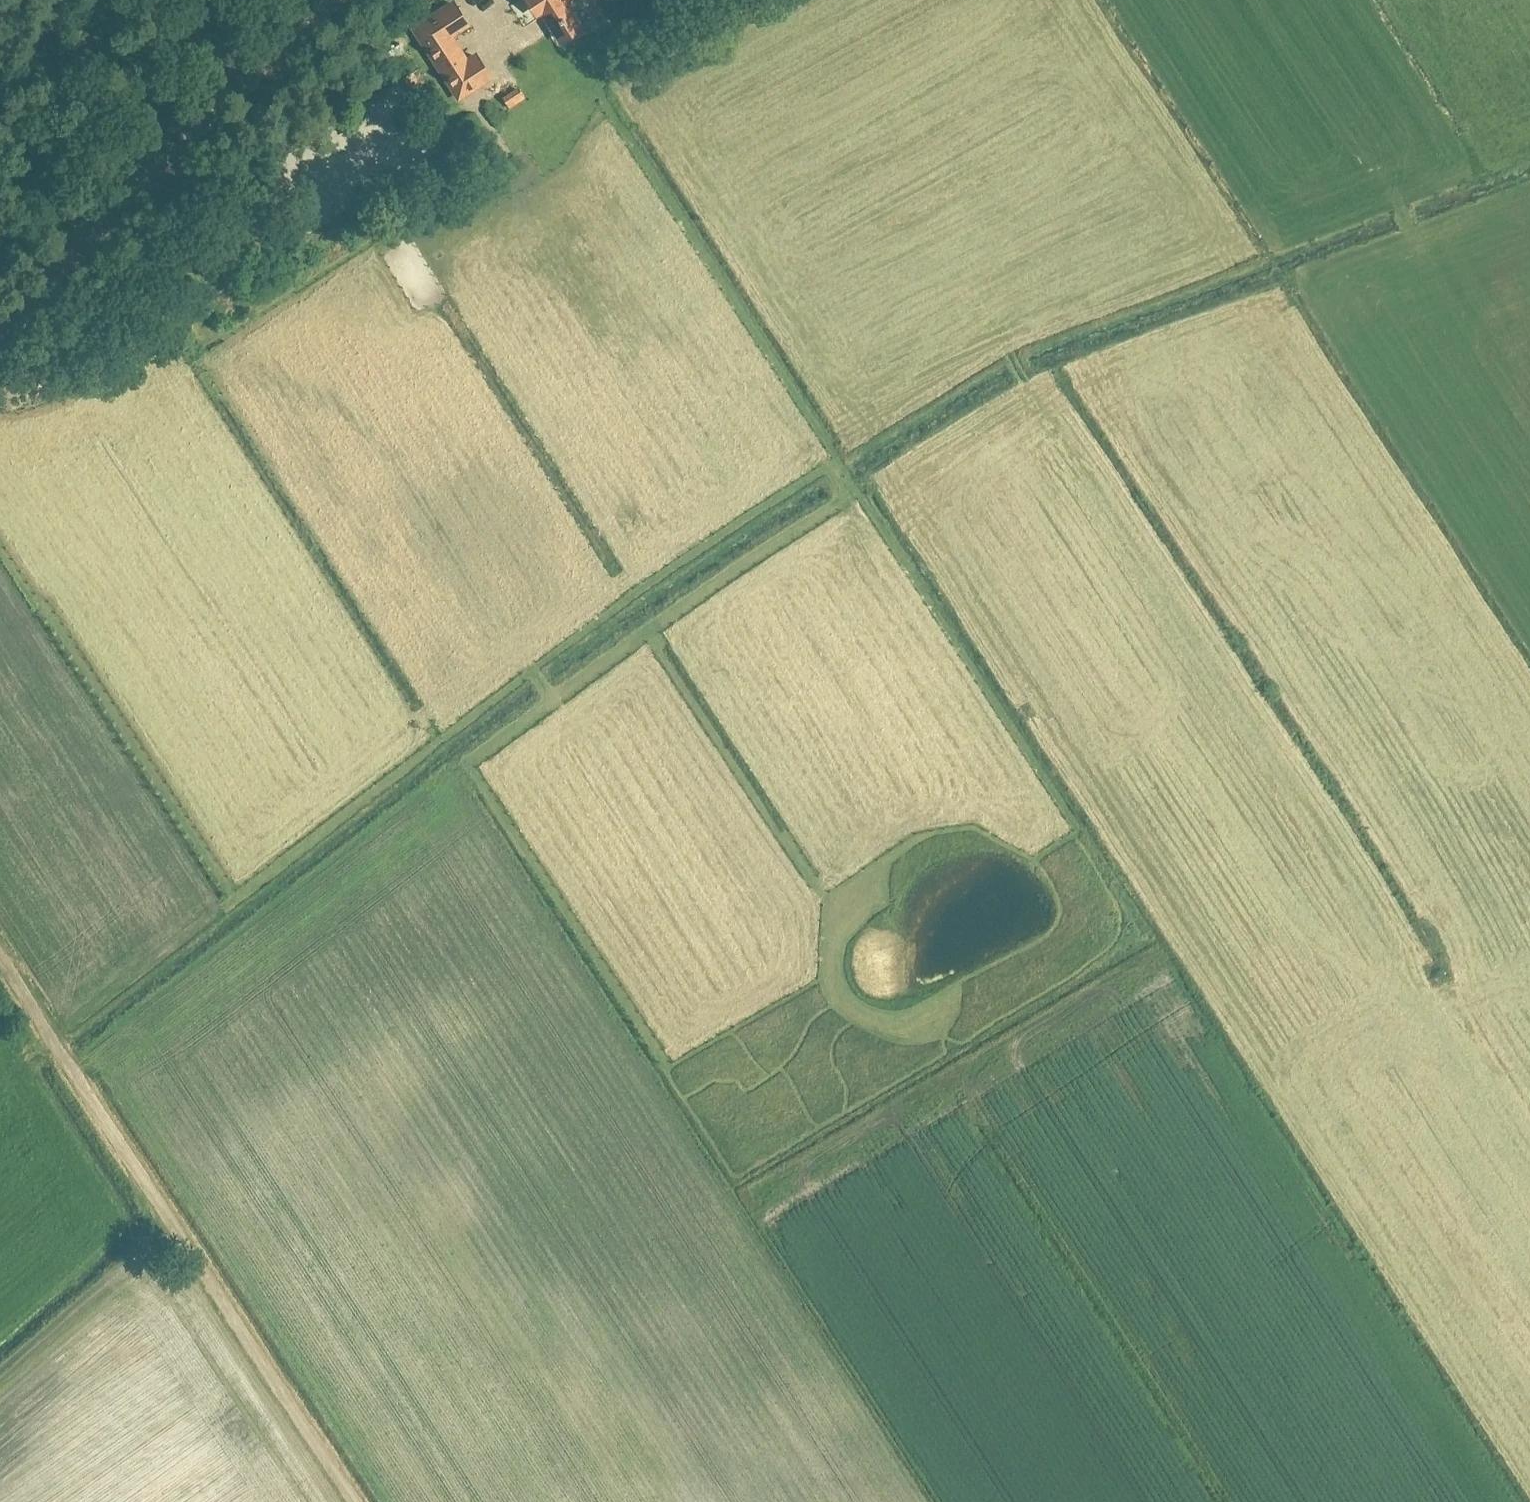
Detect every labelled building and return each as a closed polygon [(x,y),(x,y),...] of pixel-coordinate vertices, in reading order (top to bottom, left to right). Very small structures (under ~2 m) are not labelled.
[(528,0),(536,12),(540,10),(551,25),(571,12),(563,0),(529,0),(528,0)] [(416,31),(425,44),(458,96),(489,77),(476,57),(470,61),(468,62),(456,70),(440,44),(450,38),(437,18),(416,31)] [(513,106),(530,98),(525,87),(507,95),(513,106)]
